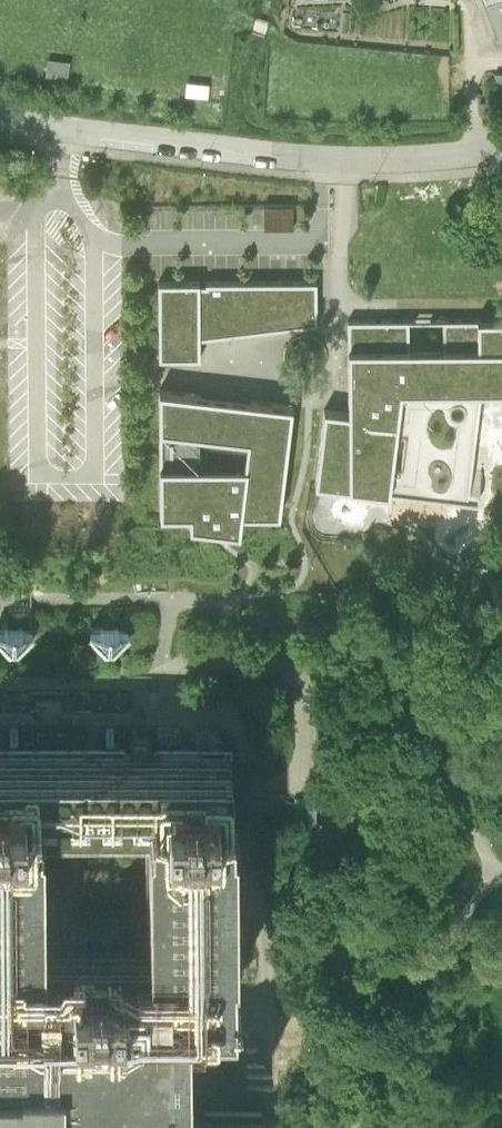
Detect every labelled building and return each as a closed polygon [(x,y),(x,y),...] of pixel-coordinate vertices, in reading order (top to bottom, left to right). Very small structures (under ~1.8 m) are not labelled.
[(501,37),(501,0),(488,0),(501,37)] [(71,65),(48,62),(46,80),(69,83),(71,65)] [(298,228),(298,206),(269,206),(269,228),(298,228)] [(271,284),(158,286),(159,365),(183,365),(201,364),(201,343),(318,328),(317,307),(317,284),(303,284),(271,284)] [(348,324),(349,418),(324,415),(316,492),(468,507),(484,397),(501,397),(501,322),(348,324)] [(243,524),(281,523),(293,411),(159,396),(161,524),(186,524),(189,525),(190,536),(222,539),(241,541),(243,524)] [(131,649),(135,624),(99,619),(95,644),(131,649)] [(39,622),(0,623),(1,646),(41,644),(39,622)] [(231,1116),(212,1117),(206,1117),(186,1117),(185,1092),(215,1092),(215,1031),(186,1032),(186,1005),(186,990),(231,989),(229,788),(229,775),(229,754),(207,754),(84,754),(18,755),(0,755),(0,1127),(264,1127),(263,1116),(231,1116)]
